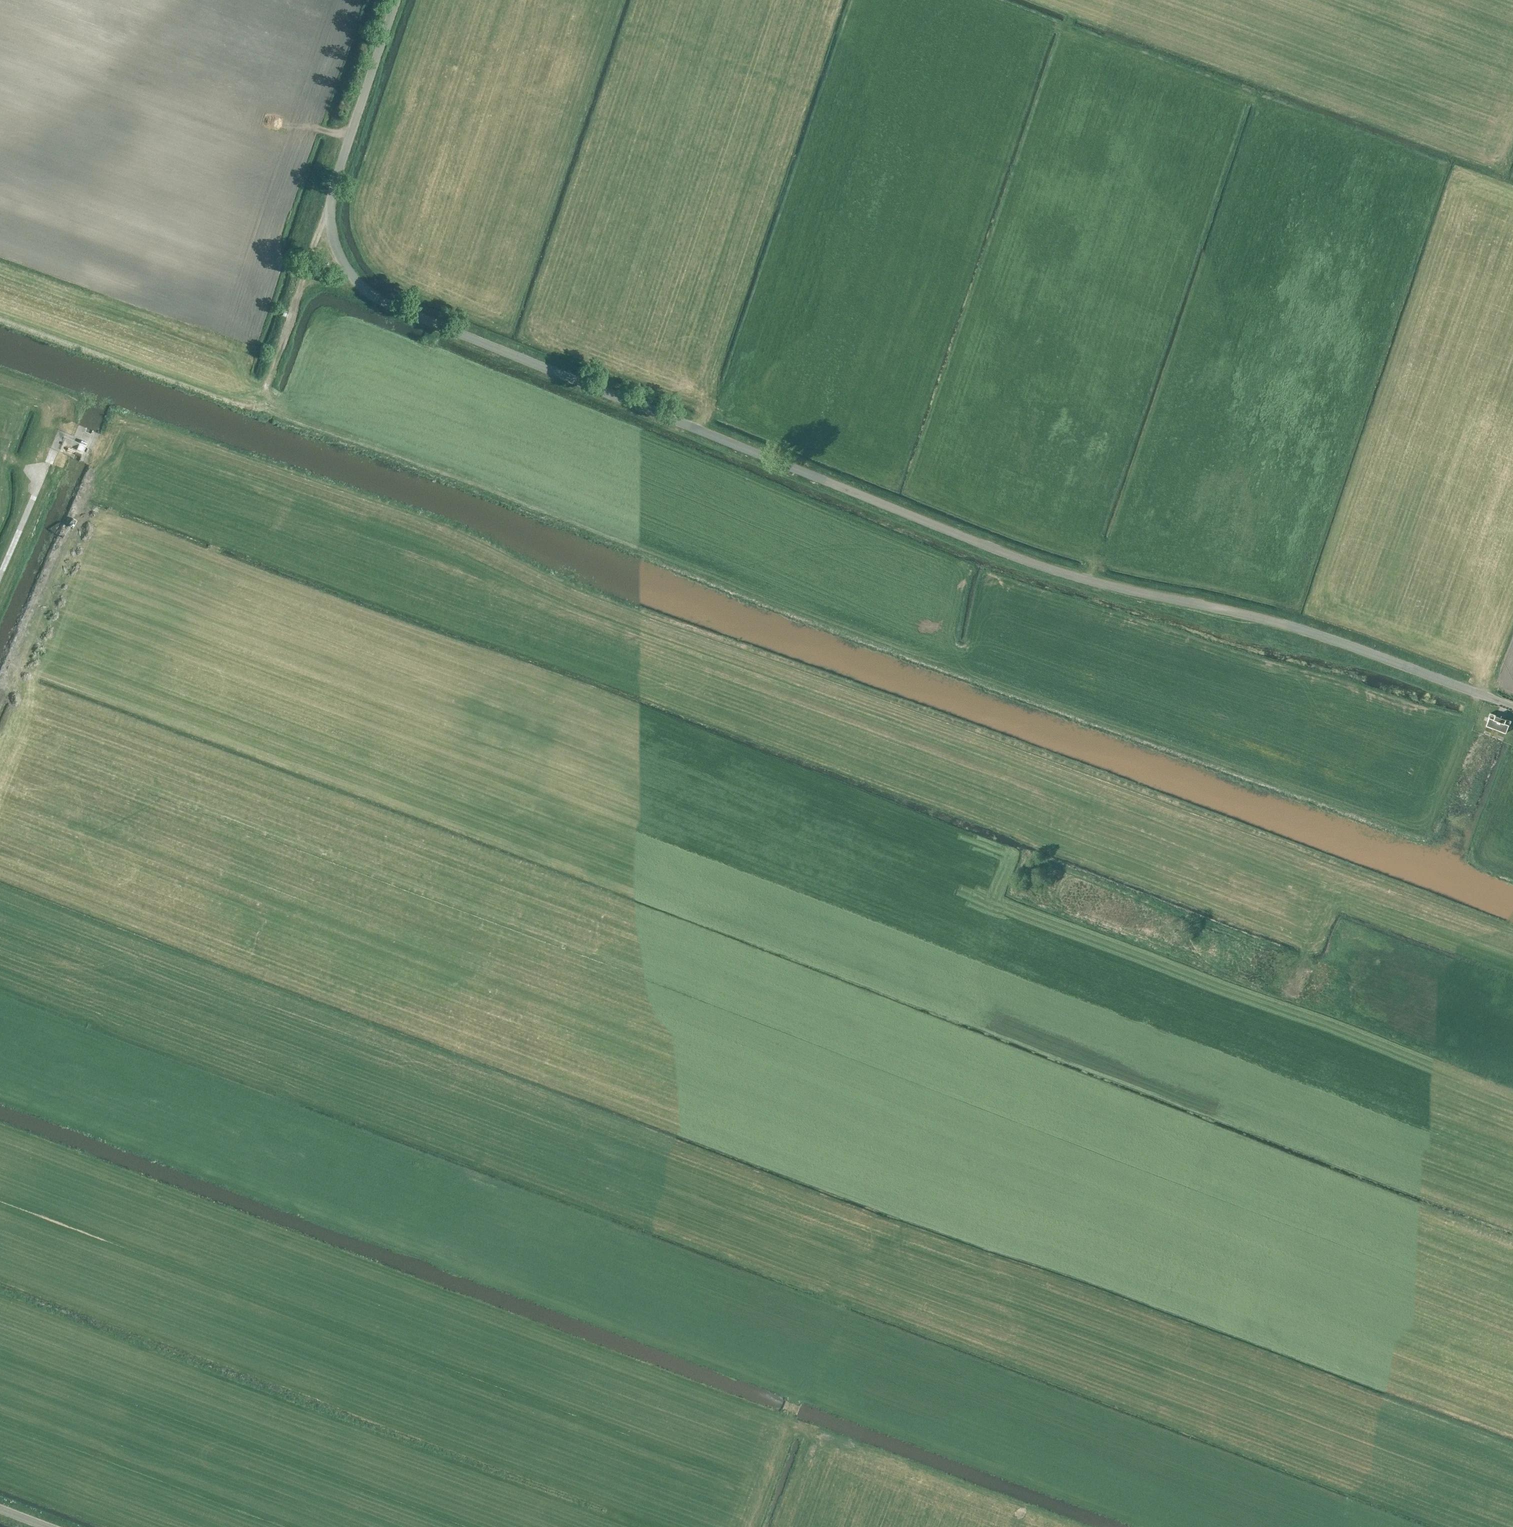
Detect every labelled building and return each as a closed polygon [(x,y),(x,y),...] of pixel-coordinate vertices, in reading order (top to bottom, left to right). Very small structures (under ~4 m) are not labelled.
[(84,450),(77,448),(76,451),(75,455),(81,457),(82,453),(84,450)] [(1509,726),(1511,721),(1490,713),(1488,718),(1489,719),(1486,726),(1506,733),(1508,726),(1509,726)]
